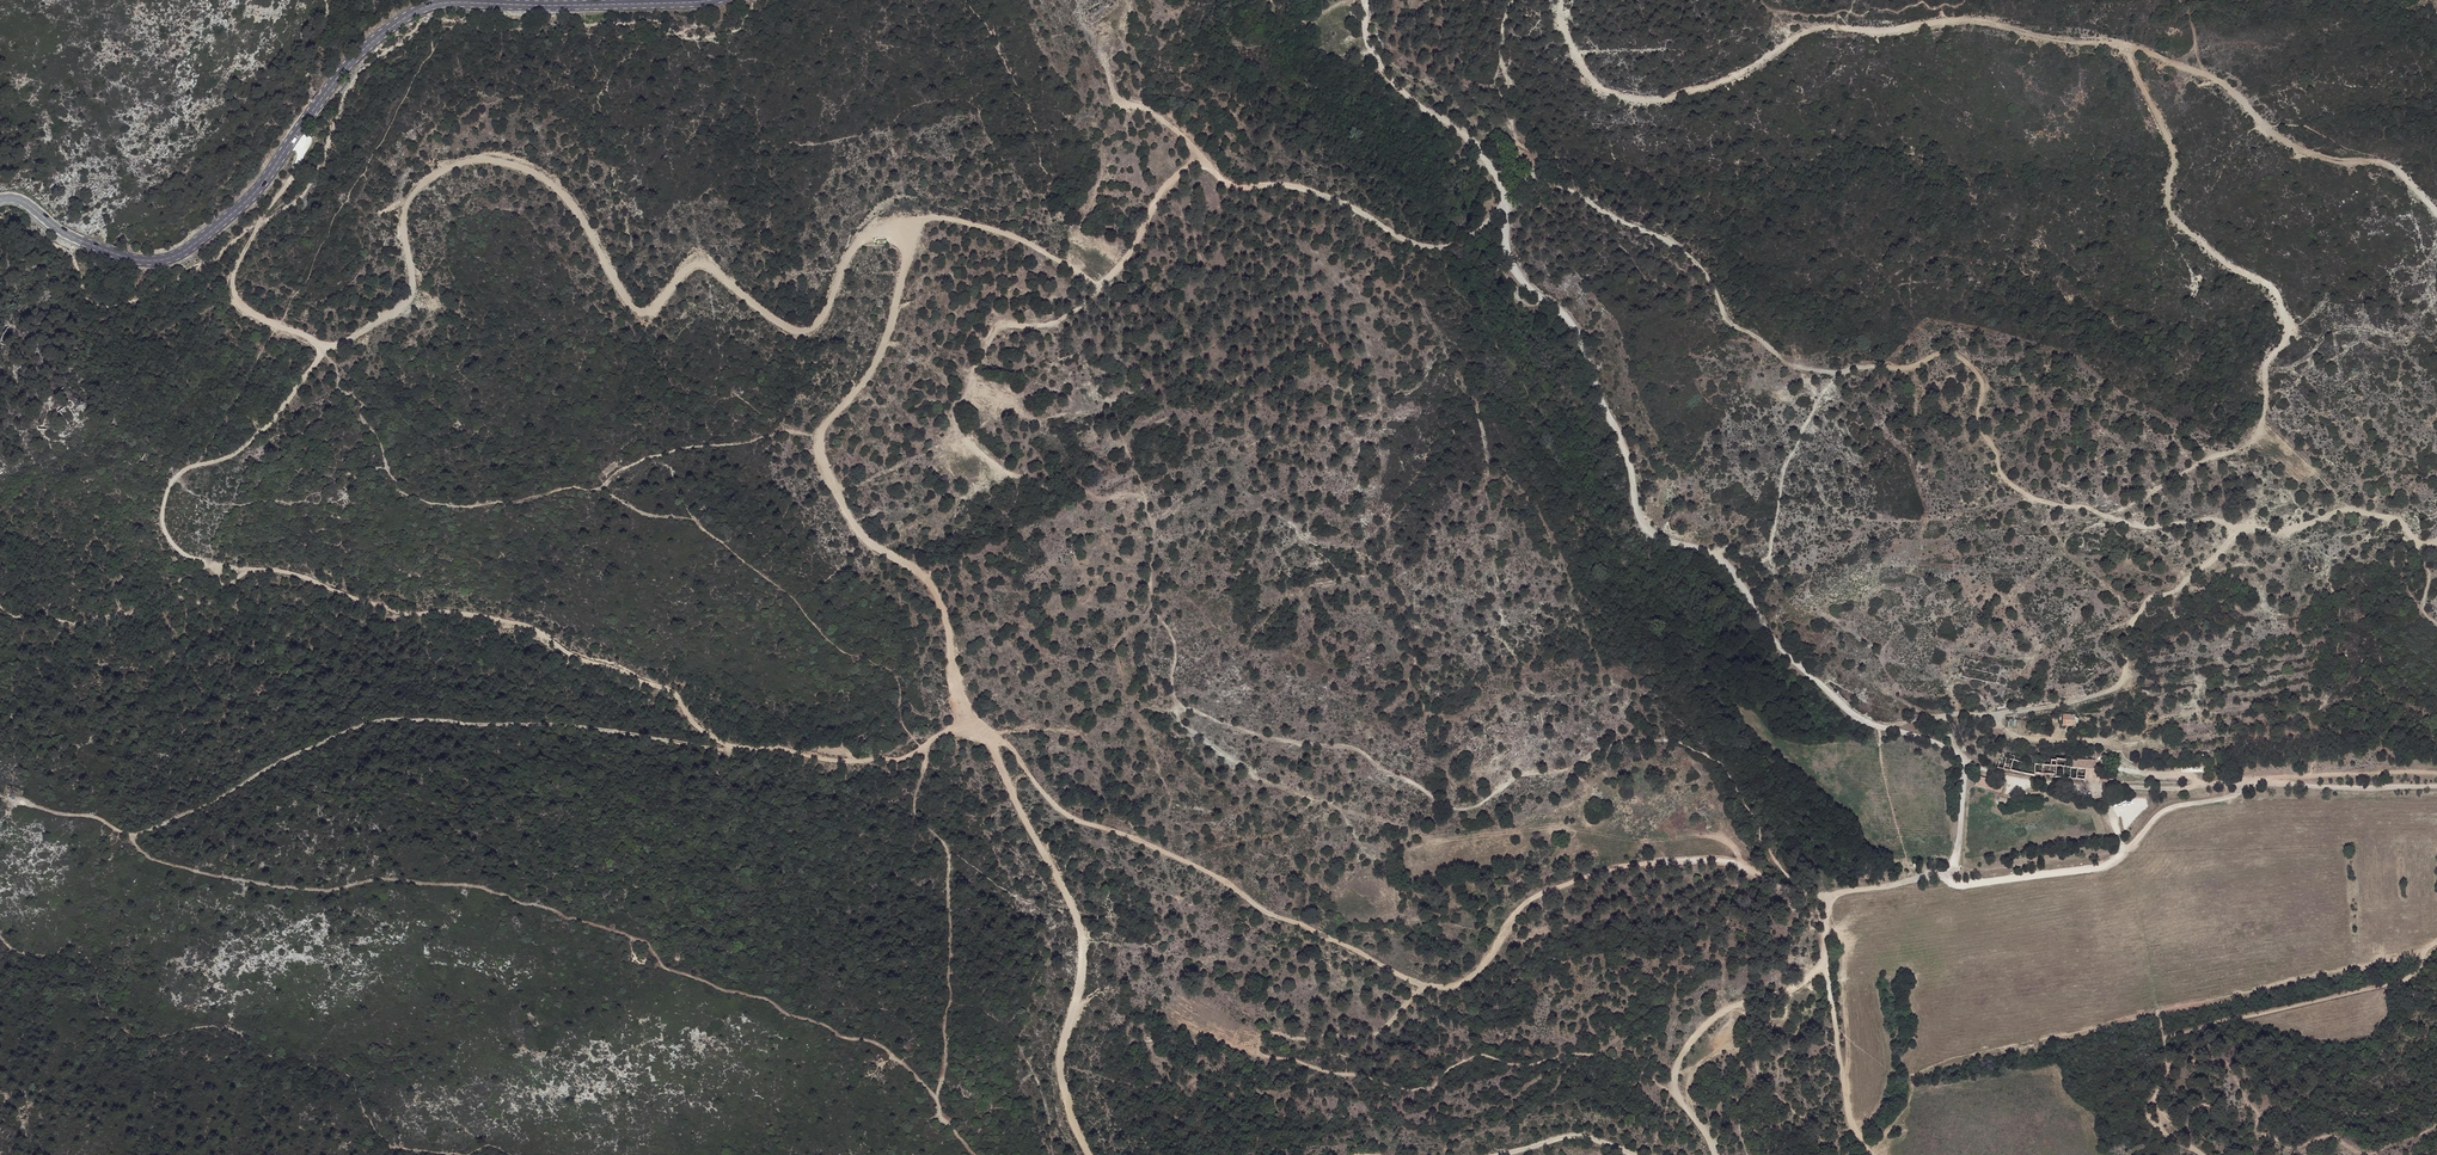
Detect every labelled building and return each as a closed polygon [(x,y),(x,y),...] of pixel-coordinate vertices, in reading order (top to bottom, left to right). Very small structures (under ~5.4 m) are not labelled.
[(2072,715),(2059,714),(2059,725),(2072,725),(2072,715)] [(2112,751),(2100,751),(2098,765),(2111,766),(2112,751)] [(2053,758),(2052,766),(2051,775),(2051,778),(2072,780),(2073,780),(2073,769),(2082,769),(2081,780),(2109,783),(2110,775),(2095,773),(2096,769),(2090,769),(2091,759),(2053,758)] [(2173,774),(2173,765),(2165,765),(2160,765),(2160,774),(2173,774)] [(1991,778),(1977,775),(1975,785),(2002,792),(2005,782),(1991,778)]
